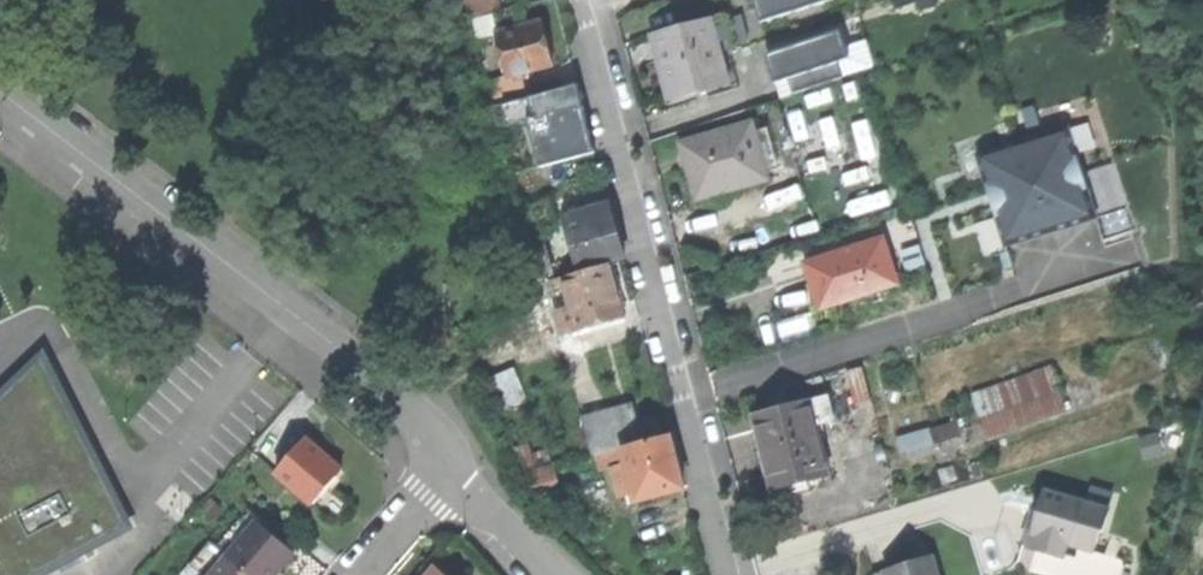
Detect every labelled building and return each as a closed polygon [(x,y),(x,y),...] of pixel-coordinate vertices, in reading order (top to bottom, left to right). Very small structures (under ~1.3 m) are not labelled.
[(482,0),(467,0),(472,18),(486,15),(482,0)] [(761,19),(821,0),(755,0),(761,19)] [(667,73),(675,103),(732,86),(713,21),(656,37),(667,73)] [(499,36),(510,79),(555,67),(550,47),(544,25),(499,36)] [(838,31),(767,54),(775,80),(846,57),(838,31)] [(591,153),(573,86),(499,105),(504,124),(526,119),(538,166),(591,153)] [(693,178),(700,202),(771,182),(769,175),(781,171),(770,133),(757,136),(755,127),(685,147),(693,178)] [(978,157),(1006,248),(1098,220),(1070,129),(978,157)] [(568,219),(570,227),(614,215),(612,207),(568,219)] [(570,227),(583,274),(611,266),(626,263),(620,239),(614,215),(570,227)] [(811,285),(819,310),(899,286),(885,240),(805,264),(811,285)] [(999,256),(1005,275),(1015,272),(1009,253),(999,256)] [(618,293),(611,266),(583,274),(566,279),(580,332),(626,320),(618,293)] [(563,336),(580,332),(566,279),(549,283),(563,336)] [(127,525),(101,480),(106,477),(42,362),(0,402),(0,574),(37,574),(127,525)] [(987,438),(1068,415),(1054,367),(973,391),(987,438)] [(765,459),(773,491),(827,479),(815,427),(835,423),(829,398),(755,415),(765,459)] [(600,417),(608,452),(624,448),(643,444),(635,409),(600,417)] [(275,470),(311,502),(324,487),(340,469),(304,437),(275,470)] [(671,437),(643,444),(624,448),(634,492),(637,503),(684,492),(678,467),(671,437)] [(764,473),(757,440),(735,445),(743,478),(764,473)] [(618,496),(634,492),(624,448),(608,452),(612,471),(618,496)] [(603,473),(612,471),(608,452),(598,454),(603,473)] [(529,471),(532,491),(561,488),(559,467),(529,471)] [(1031,526),(1025,551),(1067,561),(1070,546),(1098,553),(1103,531),(1107,532),(1112,512),(1045,496),(1040,516),(1034,515),(1031,526)] [(249,574),(275,574),(279,570),(295,551),(260,521),(229,557),(249,574)] [(229,557),(214,574),(249,574),(229,557)] [(931,559),(881,574),(936,574),(931,559)] [(435,567),(428,574),(445,574),(435,567)]
